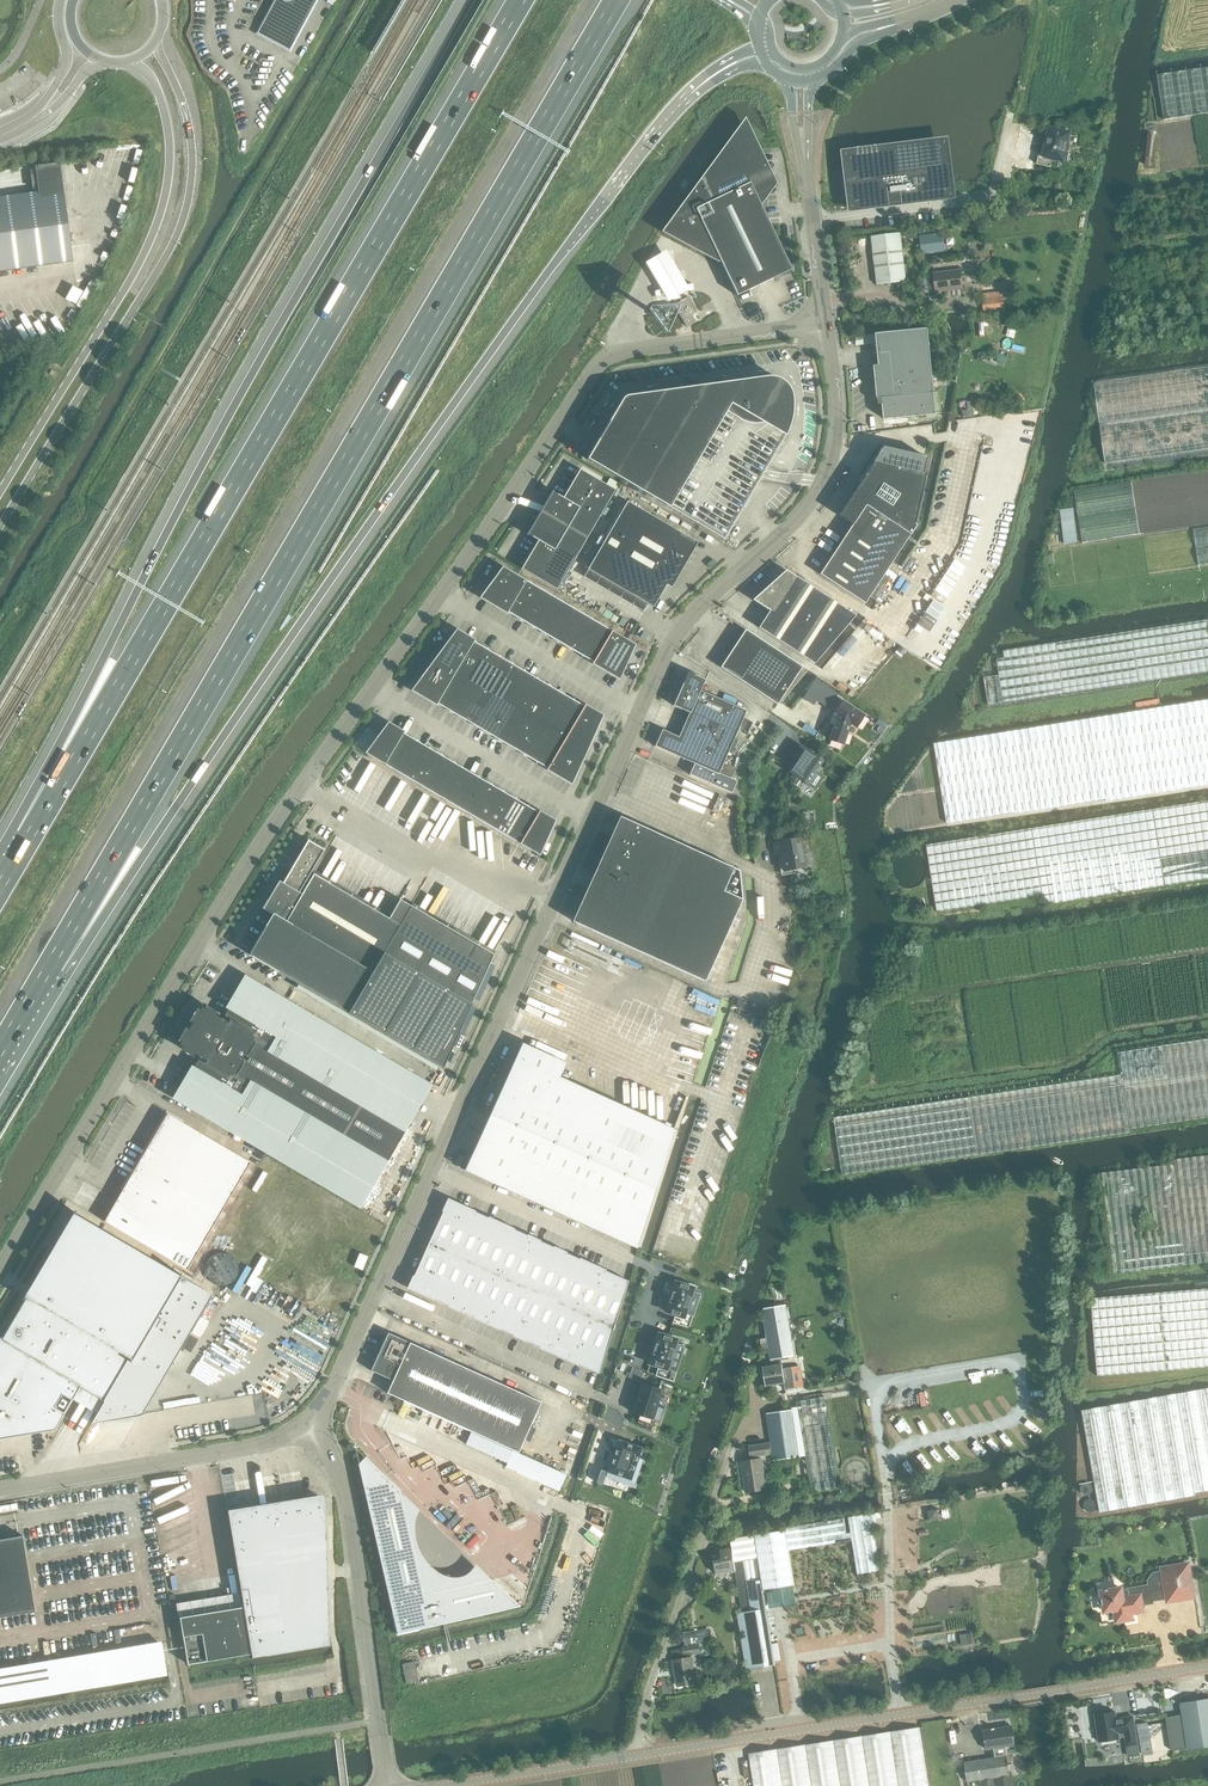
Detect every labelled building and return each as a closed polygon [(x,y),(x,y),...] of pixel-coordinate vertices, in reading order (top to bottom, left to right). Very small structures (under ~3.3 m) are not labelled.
[(257,32),(289,50),(316,0),(274,0),(257,32)] [(1207,113),(1207,67),(1157,75),(1164,119),(1207,113)] [(732,137),(729,141),(684,202),(763,191),(764,199),(776,183),(756,144),(754,139),(744,117),(732,137)] [(1067,143),(1070,132),(1050,128),(1043,155),(1039,154),(1037,164),(1051,167),(1052,160),(1055,161),(1056,159),(1063,160),(1065,151),(1067,151),(1068,150),(1070,145),(1069,143),(1067,143)] [(849,212),(957,198),(956,188),(949,137),(841,150),(848,201),(849,212)] [(0,197),(0,270),(73,260),(59,162),(35,165),(38,191),(0,197)] [(764,199),(763,191),(684,202),(663,231),(718,261),(719,259),(737,295),(791,269),(760,204),(764,199)] [(906,281),(900,233),(872,236),(877,284),(906,281)] [(943,233),(920,236),(922,254),(945,251),(943,233)] [(963,288),(961,269),(934,272),(935,277),(927,278),(929,292),(963,288)] [(1004,311),(1002,291),(981,293),(983,313),(1004,311)] [(688,297),(679,302),(681,304),(682,306),(684,305),(691,301),(688,297)] [(691,301),(684,305),(686,310),(689,314),(690,314),(696,311),(691,301)] [(686,310),(684,305),(682,306),(681,304),(675,307),(679,314),(686,310)] [(686,310),(679,314),(682,318),(689,314),(686,310)] [(686,326),(695,321),(690,314),(689,314),(682,318),(686,326)] [(1008,324),(1007,316),(983,318),(984,326),(1008,324)] [(876,354),(874,357),(875,365),(878,398),(879,407),(881,409),(882,409),(884,409),(885,419),(937,414),(929,328),(876,333),(876,334),(877,343),(877,344),(878,354),(876,354)] [(1093,382),(1105,463),(1207,449),(1207,366),(1093,382)] [(789,425),(791,415),(792,409),(792,404),(792,399),(791,393),(788,387),(784,382),(778,378),(772,376),(766,376),(627,395),(624,396),(622,399),(594,445),(586,459),(723,539),(763,472),(770,459),(785,434),(789,425)] [(852,524),(820,574),(864,603),(886,571),(892,561),(907,538),(909,536),(916,525),(913,524),(925,473),(929,457),(915,454),(915,455),(882,448),(873,461),(838,515),(852,524)] [(528,534),(538,540),(521,569),(557,589),(615,489),(579,468),(563,497),(552,491),(553,490),(552,490),(545,502),(534,522),(527,534),(527,535),(528,534)] [(697,542),(627,501),(588,569),(647,604),(653,607),(666,584),(671,587),(697,542)] [(1063,544),(1077,542),(1072,508),(1059,509),(1060,522),(1061,522),(1063,544)] [(1194,529),(1199,565),(1207,563),(1207,527),(1194,529)] [(1046,564),(1054,562),(1053,553),(1044,554),(1046,564)] [(519,573),(504,564),(480,598),(498,609),(519,573)] [(934,611),(957,572),(944,564),(921,603),(934,611)] [(758,627),(814,664),(855,615),(786,569),(752,599),(769,610),(758,627)] [(510,613),(514,615),(532,584),(528,581),(529,579),(519,573),(498,609),(508,615),(510,613)] [(528,623),(546,592),(532,584),(514,615),(528,623)] [(561,601),(546,592),(528,623),(542,632),(561,601)] [(557,640),(575,609),(561,601),(542,632),(557,640)] [(590,617),(575,609),(557,640),(571,649),(590,617)] [(571,649),(586,657),(604,626),(590,617),(571,649)] [(1207,619),(1003,650),(1004,657),(996,658),(999,675),(984,677),(988,705),(1207,672),(1207,619)] [(609,629),(604,626),(586,657),(591,660),(590,662),(599,668),(620,632),(611,627),(609,629)] [(544,769),(571,784),(603,714),(583,703),(582,705),(476,642),(477,640),(457,629),(411,691),(438,706),(439,704),(545,767),(544,769)] [(720,667),(777,704),(802,666),(745,629),(720,667)] [(628,637),(620,632),(599,668),(619,679),(636,642),(628,637)] [(896,642),(891,649),(895,652),(900,646),(896,642)] [(662,729),(655,745),(694,763),(689,774),(731,792),(736,781),(730,778),(735,768),(723,762),(741,721),(746,710),(700,690),(705,679),(688,671),(673,705),(689,712),(685,721),(678,736),(662,729)] [(814,699),(824,684),(816,679),(806,694),(814,699)] [(825,687),(819,695),(825,699),(830,690),(825,687)] [(1106,799),(1106,801),(1207,785),(1207,699),(934,744),(947,823),(1106,799)] [(834,725),(830,740),(843,744),(850,722),(856,726),(864,715),(842,701),(843,701),(842,700),(835,711),(834,710),(831,714),(833,715),(828,722),(829,722),(834,725)] [(400,728),(388,721),(365,753),(380,762),(400,728)] [(400,728),(380,762),(393,769),(412,738),(404,733),(405,731),(400,728)] [(406,777),(424,745),(412,738),(393,769),(406,777)] [(437,753),(424,745),(406,777),(419,784),(437,753)] [(796,762),(790,772),(807,784),(823,759),(800,745),(791,759),(796,762)] [(431,792),(450,760),(437,753),(419,784),(431,792)] [(463,768),(450,760),(431,792),(444,799),(463,768)] [(457,807),(475,775),(463,768),(444,799),(457,807)] [(488,783),(475,775),(457,807),(470,814),(488,783)] [(483,822),(501,790),(488,783),(470,814),(483,822)] [(514,798),(501,790),(483,822),(495,829),(514,798)] [(508,837),(527,805),(514,798),(495,829),(508,837)] [(1032,828),(926,844),(937,911),(1043,894),(1044,904),(1207,878),(1207,800),(1032,828)] [(527,805),(508,837),(521,844),(541,811),(539,810),(538,812),(527,805)] [(555,819),(541,811),(521,844),(539,855),(555,819)] [(576,923),(704,981),(727,930),(686,912),(710,857),(624,818),(576,923)] [(781,858),(783,871),(806,866),(806,865),(810,864),(808,853),(804,854),(801,837),(773,842),(776,854),(782,853),(783,858),(781,858)] [(273,913),(249,954),(442,1068),(495,953),(401,898),(389,918),(311,872),(324,849),(308,840),(283,882),(279,880),(263,907),(273,913)] [(739,870),(710,857),(686,912),(727,930),(741,899),(739,870)] [(175,1098),(360,1206),(406,1126),(363,1101),(374,1083),(307,1044),(320,1021),(246,978),(222,1018),(217,1014),(218,1012),(206,1004),(204,1007),(201,1005),(199,1008),(197,1007),(190,1020),(192,1021),(188,1028),(185,1026),(178,1039),(181,1041),(180,1044),(181,1045),(180,1047),(194,1056),(195,1053),(200,1056),(175,1098)] [(460,1033),(454,1047),(460,1049),(466,1036),(460,1033)] [(1117,1052),(1121,1075),(970,1097),(834,1117),(842,1174),(842,1175),(1130,1132),(1130,1131),(1129,1130),(1207,1118),(1207,1038),(1117,1052)] [(565,1063),(521,1043),(489,1115),(464,1169),(515,1192),(636,1247),(674,1129),(663,1123),(559,1077),(565,1063)] [(167,1113),(157,1131),(190,1150),(201,1133),(167,1113)] [(180,1168),(190,1150),(157,1131),(147,1148),(180,1168)] [(180,1168),(193,1175),(213,1140),(201,1133),(190,1150),(180,1168)] [(213,1140),(193,1175),(205,1183),(226,1147),(213,1140)] [(238,1155),(226,1147),(205,1183),(217,1190),(238,1155)] [(193,1175),(180,1168),(147,1148),(116,1200),(104,1221),(187,1270),(230,1197),(217,1190),(205,1183),(193,1175)] [(250,1162),(238,1155),(217,1190),(230,1197),(250,1162)] [(1173,1159),(1174,1164),(1098,1173),(1110,1273),(1207,1262),(1207,1155),(1173,1159)] [(260,1170),(223,1235),(331,1296),(368,1231),(260,1170)] [(468,1261),(488,1216),(448,1199),(408,1288),(448,1306),(468,1261)] [(0,1341),(0,1437),(54,1429),(80,1386),(104,1401),(91,1423),(141,1415),(212,1294),(189,1281),(73,1212),(30,1285),(24,1294),(24,1296),(26,1297),(0,1341)] [(501,1222),(488,1216),(468,1261),(481,1267),(501,1222)] [(494,1272),(514,1228),(501,1222),(481,1267),(494,1272)] [(527,1234),(514,1228),(494,1272),(507,1278),(527,1234)] [(507,1278),(520,1284),(533,1290),(553,1246),(527,1234),(507,1278)] [(566,1252),(553,1246),(533,1290),(546,1296),(566,1252)] [(559,1302),(579,1258),(566,1252),(546,1296),(559,1302)] [(592,1264),(579,1258),(559,1302),(573,1308),(592,1264)] [(481,1267),(468,1261),(448,1306),(461,1312),(481,1267)] [(605,1269),(592,1264),(573,1308),(586,1314),(605,1269)] [(481,1267),(461,1312),(474,1317),(494,1272),(481,1267)] [(628,1280),(605,1269),(586,1314),(613,1326),(628,1280)] [(507,1278),(494,1272),(474,1317),(487,1323),(507,1278)] [(487,1323),(500,1329),(520,1284),(507,1278),(487,1323)] [(665,1310),(670,1312),(675,1313),(672,1322),(690,1328),(693,1318),(684,1315),(693,1286),(674,1281),(665,1310)] [(520,1284),(500,1329),(526,1341),(546,1296),(533,1290),(520,1284)] [(1112,1296),(1090,1298),(1096,1375),(1207,1366),(1207,1289),(1112,1296)] [(559,1302),(546,1296),(526,1341),(539,1347),(559,1302)] [(573,1308),(559,1302),(539,1347),(565,1359),(586,1314),(573,1308)] [(783,1368),(781,1357),(794,1355),(785,1305),(765,1308),(763,1314),(767,1337),(772,1366),(763,1367),(766,1385),(784,1382),(785,1389),(795,1387),(792,1367),(783,1368)] [(613,1326),(586,1314),(565,1359),(598,1374),(613,1326)] [(387,1392),(513,1450),(518,1452),(541,1401),(387,1332),(370,1370),(392,1380),(387,1392)] [(658,1332),(649,1362),(653,1363),(662,1366),(667,1368),(675,1342),(676,1338),(663,1334),(658,1332)] [(762,1348),(769,1347),(767,1337),(760,1339),(762,1348)] [(632,1368),(628,1376),(639,1381),(643,1373),(632,1368)] [(643,1382),(633,1412),(638,1413),(652,1418),(660,1420),(667,1398),(659,1396),(661,1388),(655,1386),(647,1384),(643,1382)] [(1081,1410),(1099,1511),(1194,1495),(1194,1492),(1207,1489),(1207,1388),(1081,1410)] [(817,1397),(797,1401),(798,1407),(806,1455),(812,1492),(841,1487),(826,1402),(825,1396),(817,1397)] [(787,1409),(768,1411),(773,1441),(771,1441),(772,1450),(774,1450),(775,1458),(797,1455),(800,1454),(792,1408),(787,1409)] [(902,1432),(911,1426),(904,1415),(895,1421),(902,1432)] [(611,1462),(608,1471),(632,1479),(638,1458),(642,1447),(629,1442),(619,1439),(611,1462)] [(754,1458),(743,1459),(744,1461),(748,1490),(768,1487),(763,1456),(762,1453),(773,1451),(772,1450),(771,1441),(751,1444),(753,1455),(754,1455),(754,1458)] [(400,1489),(366,1456),(359,1463),(398,1633),(521,1605),(493,1578),(429,1593),(430,1591),(429,1590),(429,1591),(424,1588),(425,1588),(425,1587),(423,1589),(400,1489)] [(324,1517),(324,1501),(323,1498),(320,1496),(317,1496),(228,1511),(244,1607),(244,1608),(251,1655),(252,1655),(252,1657),(329,1644),(326,1517),(324,1517)] [(937,1509),(927,1510),(929,1520),(939,1519),(937,1509)] [(843,1518),(786,1527),(789,1550),(852,1540),(857,1574),(880,1570),(871,1513),(848,1517),(851,1532),(846,1533),(843,1518)] [(785,1530),(754,1535),(761,1579),(762,1590),(794,1585),(789,1550),(785,1530)] [(720,1554),(716,1555),(719,1573),(735,1570),(737,1582),(761,1579),(754,1535),(754,1533),(739,1535),(729,1537),(731,1548),(719,1550),(720,1554)] [(35,1611),(22,1535),(0,1539),(0,1617),(35,1611)] [(1040,1552),(1016,1556),(1018,1568),(1042,1564),(1040,1552)] [(1105,1611),(1115,1610),(1117,1621),(1132,1619),(1131,1612),(1143,1610),(1141,1602),(1167,1598),(1168,1600),(1194,1596),(1188,1563),(1162,1568),(1163,1571),(1153,1572),(1148,1580),(1149,1584),(1127,1588),(1127,1590),(1122,1591),(1121,1588),(1101,1591),(1102,1596),(1098,1602),(1104,1606),(1105,1611)] [(761,1579),(737,1582),(741,1609),(741,1612),(737,1613),(746,1670),(751,1669),(775,1665),(762,1590),(761,1579)] [(989,1610),(977,1611),(977,1613),(978,1613),(979,1623),(979,1625),(984,1624),(987,1624),(987,1623),(991,1623),(991,1625),(1016,1621),(1014,1611),(1018,1610),(1015,1595),(1004,1597),(1004,1594),(987,1597),(989,1610)] [(188,1665),(251,1655),(244,1608),(180,1618),(188,1665)] [(710,1628),(683,1632),(685,1644),(684,1644),(684,1647),(699,1644),(698,1642),(710,1640),(712,1639),(710,1628)] [(971,1632),(960,1634),(961,1645),(972,1643),(971,1632)] [(168,1675),(162,1640),(0,1665),(0,1700),(168,1675)] [(684,1647),(683,1647),(684,1656),(700,1653),(699,1644),(684,1647)] [(679,1686),(696,1683),(691,1657),(672,1660),(674,1671),(676,1671),(679,1686)] [(403,1661),(407,1681),(419,1678),(415,1659),(403,1661)] [(1166,1717),(1167,1721),(1169,1737),(1171,1750),(1188,1747),(1188,1749),(1207,1746),(1207,1698),(1180,1703),(1182,1714),(1166,1717)] [(1097,1714),(1094,1715),(1099,1741),(1119,1738),(1119,1737),(1125,1736),(1128,1755),(1139,1753),(1133,1716),(1122,1717),(1123,1719),(1116,1720),(1115,1711),(1106,1713),(1104,1711),(1098,1712),(1097,1714)] [(1148,1722),(1137,1723),(1142,1754),(1153,1752),(1148,1722)] [(994,1757),(966,1762),(964,1762),(968,1785),(1014,1785),(1012,1774),(1010,1774),(1007,1756),(1005,1746),(1015,1744),(1012,1725),(984,1730),(987,1749),(993,1748),(994,1757)] [(920,1727),(812,1745),(749,1753),(754,1785),(930,1785),(920,1727)]
